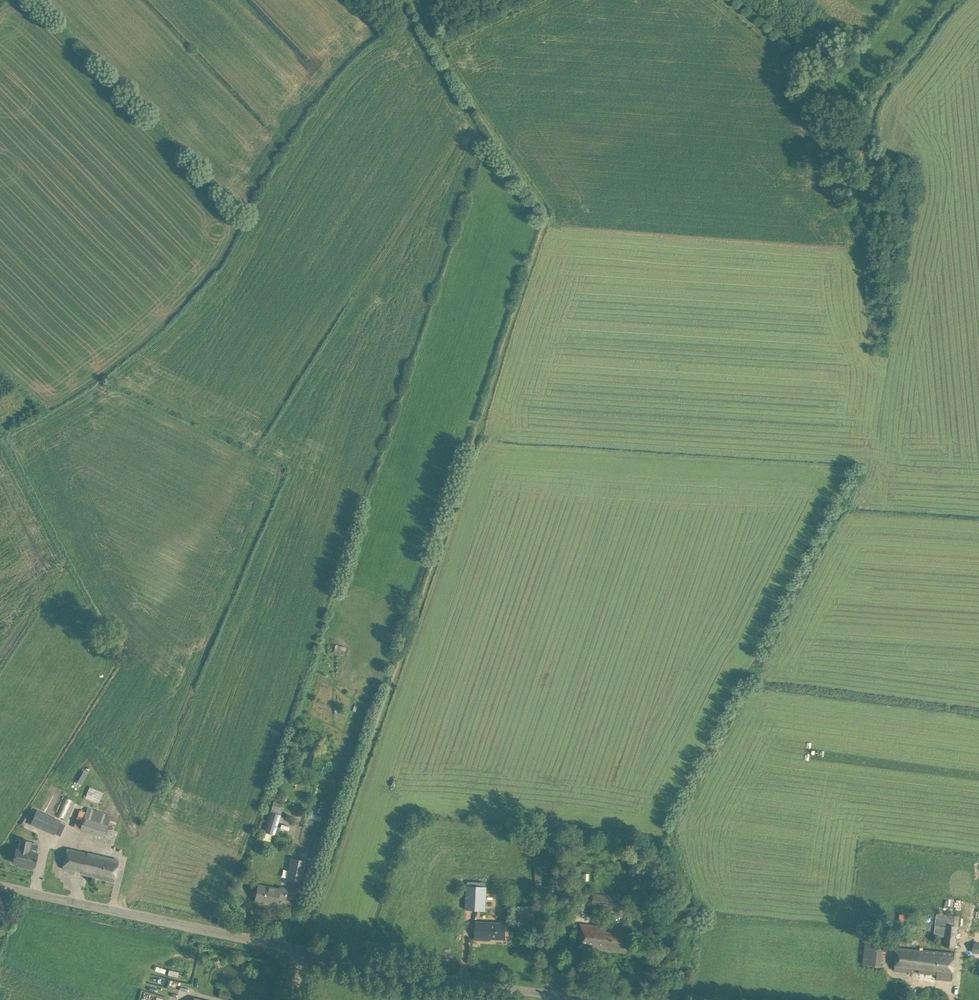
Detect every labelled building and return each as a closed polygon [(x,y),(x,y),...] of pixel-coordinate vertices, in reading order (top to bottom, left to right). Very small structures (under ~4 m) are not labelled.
[(87,793),(100,799),(103,793),(90,787),(87,793)] [(59,815),(66,818),(72,799),(65,797),(59,815)] [(88,808),(80,829),(104,837),(112,816),(88,808)] [(80,810),(73,826),(78,828),(85,812),(80,810)] [(66,824),(41,812),(37,811),(31,824),(54,834),(59,821),(66,824)] [(267,821),(264,831),(275,834),(280,814),(270,811),(268,818),(267,821)] [(29,851),(31,841),(21,839),(20,842),(19,849),(16,848),(13,862),(26,864),(25,866),(32,868),(33,866),(35,866),(37,853),(29,851)] [(62,868),(86,874),(114,882),(119,862),(68,848),(62,868)] [(287,879),(301,882),(305,861),(291,858),(287,879)] [(279,889),(258,885),(255,901),(277,905),(278,898),(285,899),(287,889),(280,887),(279,889)] [(485,886),(465,885),(464,909),(484,910),(485,886)] [(586,905),(588,895),(567,892),(566,902),(586,905)] [(593,896),(592,905),(621,908),(622,896),(593,894),(593,896)] [(433,905),(433,915),(451,916),(451,906),(433,905)] [(534,913),(516,913),(517,923),(535,922),(534,913)] [(937,913),(934,936),(945,937),(944,947),(956,948),(957,945),(960,916),(940,914),(937,913)] [(475,932),(475,936),(490,937),(490,938),(506,939),(507,923),(486,922),(486,924),(475,923),(475,932)] [(626,952),(629,928),(581,924),(579,948),(626,952)] [(880,966),(885,938),(867,935),(862,963),(880,966)] [(895,969),(913,971),(913,969),(920,970),(920,972),(937,974),(937,978),(952,980),(955,955),(932,952),(933,950),(930,950),(930,952),(897,948),(895,969)] [(218,957),(213,959),(217,968),(222,966),(218,957)]
